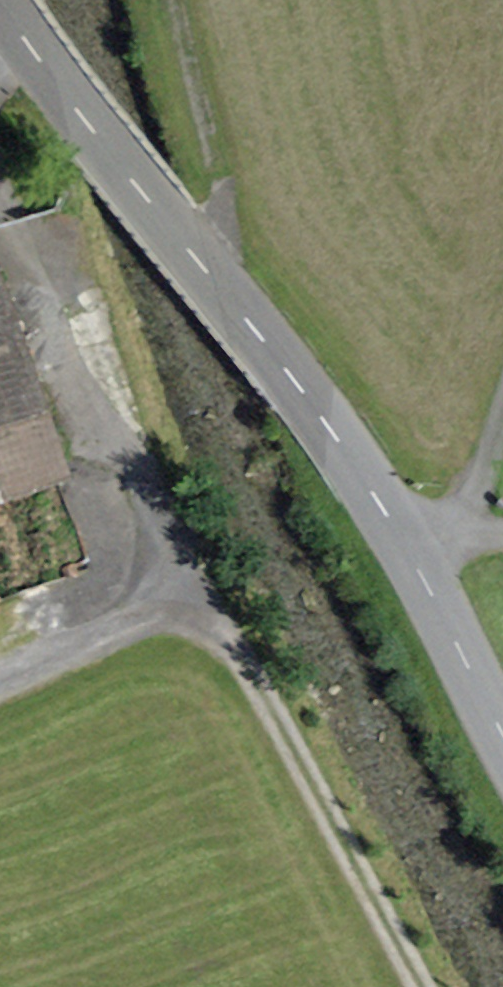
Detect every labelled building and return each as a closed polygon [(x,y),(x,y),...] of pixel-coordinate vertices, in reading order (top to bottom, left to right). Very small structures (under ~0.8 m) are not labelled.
[(53,485),(0,345),(0,505),(53,485)]
